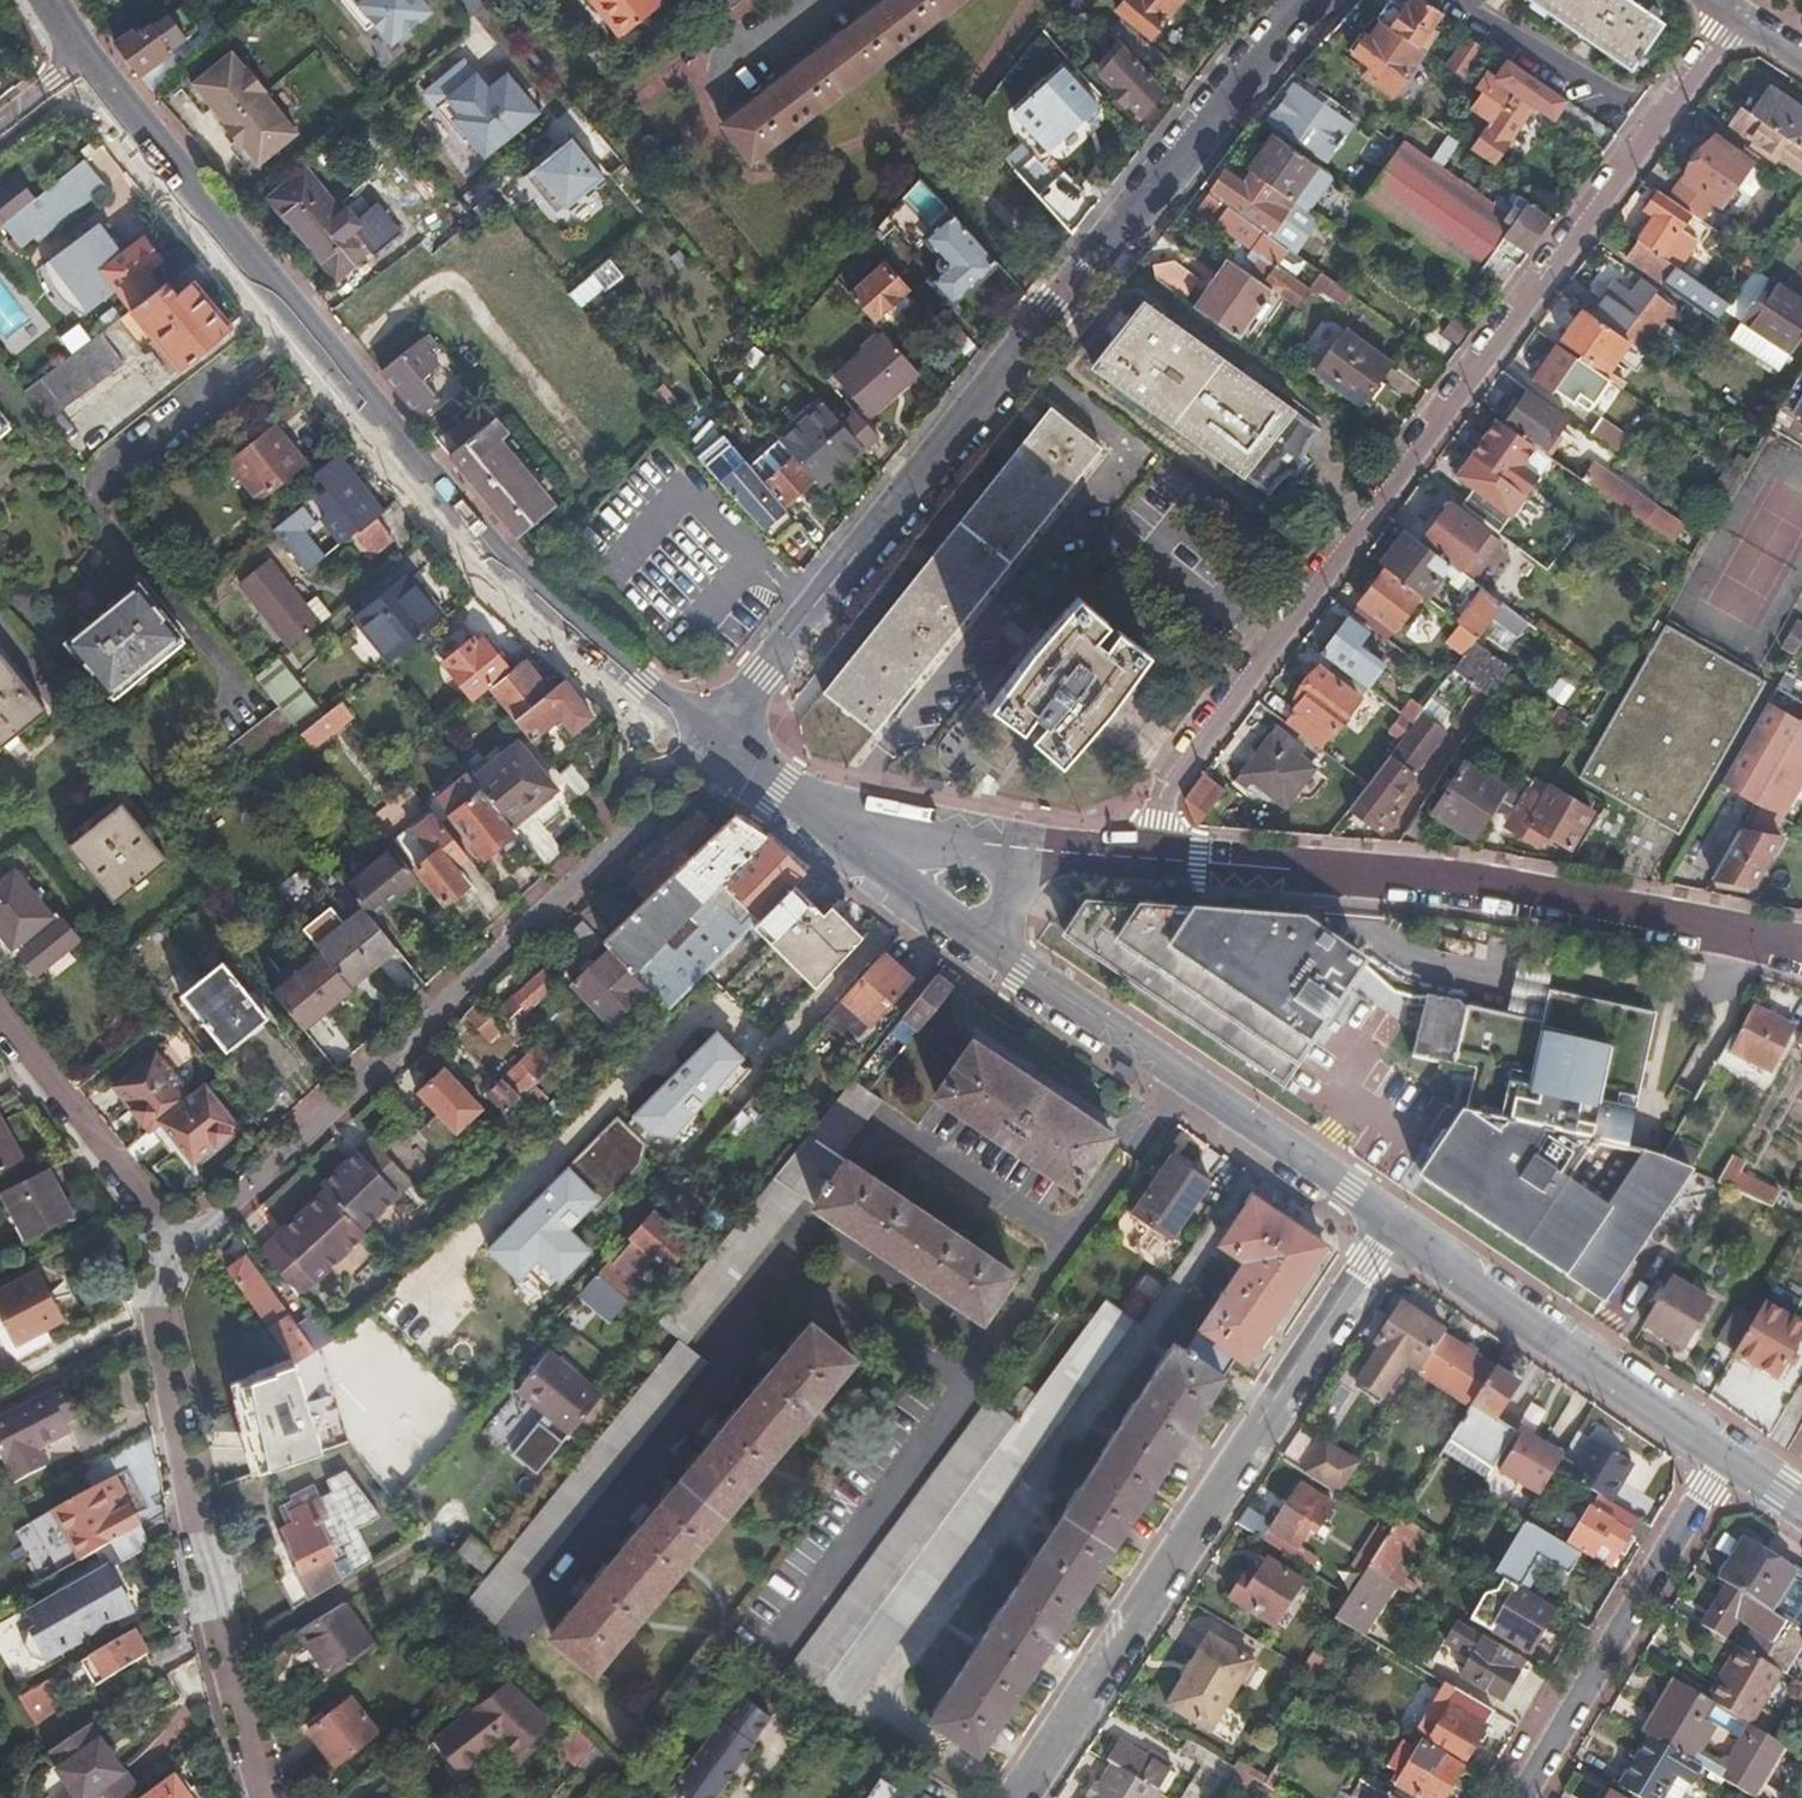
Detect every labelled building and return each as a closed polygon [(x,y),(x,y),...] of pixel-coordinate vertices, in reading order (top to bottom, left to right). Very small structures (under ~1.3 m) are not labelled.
[(395,41),(429,13),(418,0),(338,0),(363,31),(371,25),(383,39),(395,41)] [(600,13),(607,8),(617,19),(612,23),(624,36),(663,4),(660,0),(589,0),(600,13)] [(960,0),(888,0),(874,11),(754,103),(722,127),(748,162),(960,0)] [(1066,5),(1078,19),(1089,9),(1080,0),(1070,0),(1066,5)] [(1115,0),(1092,0),(1104,11),(1115,0)] [(1115,9),(1151,38),(1165,20),(1158,15),(1171,0),(1122,0),(1115,9)] [(1426,0),(1408,0),(1389,26),(1416,44),(1428,27),(1440,10),(1426,0)] [(1632,0),(1528,0),(1629,71),(1665,23),(1632,0)] [(152,89),(224,29),(208,9),(193,22),(179,4),(154,25),(152,22),(138,36),(133,30),(116,43),(152,89)] [(1389,26),(1380,19),(1368,37),(1365,35),(1353,52),(1371,65),(1363,75),(1390,94),(1423,49),(1416,44),(1389,26)] [(1480,47),(1466,37),(1448,61),(1462,71),(1480,47)] [(1145,111),(1162,89),(1126,51),(1109,72),(1145,111)] [(242,69),(228,53),(190,85),(223,126),(262,94),(264,92),(244,67),(242,69)] [(1553,116),(1565,97),(1508,57),(1497,73),(1489,67),(1475,85),(1481,89),(1469,106),(1490,121),(1475,143),(1494,157),(1532,102),(1553,116)] [(484,93),(460,64),(421,96),(462,144),(469,139),(483,156),(533,115),(503,78),(484,93)] [(1085,95),(1062,68),(1014,112),(1048,149),(1081,118),(1072,108),(1085,95)] [(1347,118),(1297,82),(1281,103),(1270,118),(1310,146),(1326,123),(1338,131),(1347,118)] [(1770,86),(1751,113),(1801,147),(1801,107),(1770,86)] [(295,134),(262,94),(223,126),(221,128),(239,150),(241,148),(256,166),(295,134)] [(1742,106),(1731,122),(1794,166),(1801,154),(1801,147),(1751,113),(1742,106)] [(1088,147),(1108,128),(1094,113),(1074,131),(1088,147)] [(1253,170),(1291,198),(1303,180),(1316,162),(1276,133),(1249,168),(1253,170)] [(1691,166),(1669,196),(1692,211),(1704,220),(1719,198),(1723,201),(1750,162),(1713,135),(1691,166)] [(1363,195),(1475,275),(1504,234),(1512,223),(1505,216),(1508,210),(1431,157),(1403,138),(1398,144),(1390,155),(1363,195)] [(555,145),(517,175),(552,218),(560,211),(572,226),(593,208),(581,194),(604,175),(580,145),(564,157),(555,145)] [(110,186),(87,156),(30,203),(6,223),(24,245),(40,231),(46,238),(110,186)] [(1270,227),(1291,198),(1253,170),(1244,183),(1226,170),(1222,176),(1213,187),(1270,227)] [(298,175),(269,199),(334,278),(369,251),(354,233),(355,230),(356,221),(346,208),(338,214),(317,188),(304,171),(298,175)] [(6,223),(30,203),(12,181),(0,190),(0,227),(6,223)] [(1669,196),(1658,188),(1644,208),(1655,215),(1638,238),(1679,266),(1688,252),(1698,238),(1681,227),(1692,211),(1669,196)] [(1276,264),(1288,249),(1209,192),(1199,207),(1198,209),(1253,248),(1248,254),(1258,261),(1251,270),(1295,301),(1306,286),(1276,264)] [(1504,234),(1525,248),(1536,233),(1548,214),(1524,198),(1512,213),(1508,210),(1505,216),(1512,223),(1504,234)] [(994,263),(952,216),(927,238),(943,257),(939,260),(937,265),(939,269),(941,271),(943,272),(933,281),(951,302),(994,263)] [(135,307),(158,289),(146,271),(161,260),(145,238),(124,254),(100,222),(51,260),(91,311),(120,288),(135,307)] [(1679,266),(1638,238),(1626,255),(1718,318),(1731,301),(1679,266)] [(607,257),(565,294),(581,312),(623,275),(607,257)] [(1195,304),(1238,336),(1272,288),(1228,257),(1195,304)] [(1155,258),(1155,276),(1185,297),(1200,276),(1175,258),(1155,258)] [(849,296),(871,320),(905,288),(882,266),(849,296)] [(1349,307),(1355,296),(1321,272),(1314,282),(1349,307)] [(1773,275),(1743,319),(1791,351),(1801,334),(1801,295),(1773,275)] [(1603,301),(1594,314),(1634,343),(1638,345),(1640,347),(1658,323),(1675,299),(1643,277),(1618,312),(1603,301)] [(175,297),(166,284),(158,289),(135,307),(117,321),(141,354),(159,341),(180,367),(229,329),(194,283),(175,297)] [(1321,427),(1145,297),(1092,363),(1271,497),(1282,482),(1288,476),(1294,472),(1297,471),(1300,473),(1310,459),(1306,455),(1309,448),(1312,442),(1321,427)] [(1594,314),(1585,308),(1562,339),(1583,354),(1580,357),(1610,378),(1629,391),(1632,385),(1608,368),(1624,345),(1630,349),(1634,343),(1594,314)] [(1440,337),(1457,346),(1467,326),(1450,317),(1440,337)] [(1389,361),(1344,328),(1314,369),(1359,402),(1389,361)] [(872,418),(918,371),(883,333),(835,378),(872,418)] [(124,364),(100,334),(24,393),(46,423),(124,364)] [(422,338),(381,370),(419,416),(420,417),(440,401),(420,378),(435,366),(423,350),(429,346),(422,338)] [(1580,357),(1560,343),(1535,379),(1550,390),(1553,387),(1574,402),(1576,399),(1589,408),(1610,378),(1580,357)] [(1782,401),(1769,424),(1801,444),(1801,369),(1782,401)] [(738,394),(748,381),(741,373),(730,386),(738,394)] [(1516,405),(1504,422),(1535,443),(1543,449),(1553,436),(1559,440),(1566,430),(1560,426),(1568,416),(1528,388),(1516,405)] [(811,476),(820,487),(863,446),(841,422),(822,402),(778,440),(781,444),(792,457),(811,476)] [(447,435),(458,448),(497,417),(484,404),(447,435)] [(1102,446),(1051,406),(825,690),(875,730),(1102,446)] [(863,446),(864,447),(876,436),(853,410),(841,422),(863,446)] [(1513,482),(1525,491),(1539,472),(1522,460),(1535,443),(1504,422),(1496,416),(1495,415),(1471,450),(1475,453),(1513,482)] [(1604,416),(1592,430),(1619,449),(1630,435),(1604,416)] [(480,491),(517,537),(548,512),(503,458),(520,446),(497,417),(458,448),(451,454),(480,491)] [(302,462),(275,425),(232,463),(260,498),(302,462)] [(82,465),(96,453),(88,442),(73,454),(82,465)] [(1522,460),(1539,472),(1551,454),(1543,449),(1535,443),(1522,460)] [(792,457),(781,444),(750,470),(762,483),(765,480),(784,502),(811,476),(792,457)] [(1513,482),(1475,453),(1450,487),(1466,500),(1472,493),(1492,509),(1496,503),(1503,509),(1507,503),(1501,497),(1506,491),(1513,482)] [(762,483),(750,470),(738,456),(714,478),(780,549),(802,528),(762,483)] [(368,494),(336,457),(315,476),(324,489),(328,494),(320,501),(331,515),(323,521),(341,545),(351,537),(358,532),(359,533),(377,519),(387,512),(370,493),(368,494)] [(1581,475),(1627,507),(1638,492),(1592,460),(1587,467),(1581,475)] [(1513,482),(1506,491),(1527,507),(1534,498),(1525,491),(1513,482)] [(1567,542),(1575,530),(1534,498),(1527,507),(1525,510),(1567,542)] [(1473,579),(1502,542),(1449,501),(1421,539),(1473,579)] [(301,508),(273,531),(308,572),(324,559),(303,534),(314,524),(301,508)] [(394,539),(377,519),(359,533),(358,532),(351,537),(370,559),(394,539)] [(1421,539),(1406,527),(1394,543),(1401,548),(1388,566),(1421,591),(1425,595),(1444,569),(1453,576),(1450,581),(1468,595),(1477,582),(1473,579),(1421,539)] [(239,586),(290,650),(319,625),(269,562),(239,586)] [(1388,566),(1386,565),(1358,602),(1393,628),(1401,618),(1406,621),(1417,608),(1411,604),(1421,591),(1388,566)] [(384,657),(390,664),(437,625),(439,622),(406,579),(355,621),(359,627),(347,637),(372,667),(384,657)] [(1512,628),(1522,616),(1483,586),(1459,619),(1460,621),(1479,635),(1494,614),(1512,628)] [(175,639),(136,588),(67,644),(106,692),(175,639)] [(1107,619),(1078,594),(1035,645),(990,703),(1021,726),(1034,709),(1043,716),(1031,733),(1060,759),(1106,708),(1147,652),(1116,627),(1103,644),(1093,636),(1107,619)] [(1358,602),(1351,611),(1386,638),(1393,628),(1358,602)] [(1324,607),(1303,645),(1317,653),(1338,615),(1324,607)] [(1348,616),(1322,652),(1362,682),(1367,675),(1358,668),(1368,656),(1362,651),(1364,648),(1359,645),(1368,632),(1348,616)] [(1476,639),(1479,635),(1460,621),(1447,638),(1466,652),(1476,639)] [(1794,654),(1801,641),(1801,624),(1797,621),(1782,647),(1794,654)] [(1766,681),(1666,624),(1579,776),(1679,833),(1766,681)] [(461,626),(430,650),(473,701),(489,689),(516,667),(504,652),(497,658),(482,640),(476,645),(461,626)] [(1494,693),(1511,666),(1476,639),(1466,652),(1455,667),(1494,693)] [(0,657),(0,746),(44,711),(0,657)] [(516,667),(489,689),(514,720),(554,690),(540,672),(528,657),(516,667)] [(281,658),(254,679),(298,736),(325,715),(281,658)] [(1360,695),(1319,664),(1296,694),(1299,697),(1294,704),(1297,706),(1286,719),(1322,745),(1360,695)] [(1392,697),(1401,679),(1384,671),(1375,689),(1392,697)] [(1444,682),(1431,672),(1401,712),(1414,721),(1422,711),(1444,682)] [(1550,700),(1514,672),(1503,685),(1541,713),(1550,700)] [(1558,676),(1546,694),(1561,705),(1574,687),(1558,676)] [(554,690),(514,720),(531,741),(563,716),(575,732),(592,718),(581,705),(563,683),(554,690)] [(325,715),(298,736),(312,751),(354,717),(340,701),(325,715)] [(1756,803),(1801,722),(1768,702),(1722,783),(1756,803)] [(1565,726),(1573,712),(1560,704),(1552,717),(1565,726)] [(294,734),(274,708),(213,755),(235,783),(294,734)] [(1403,736),(1369,781),(1350,807),(1389,836),(1406,813),(1394,804),(1449,730),(1422,711),(1414,721),(1403,736)] [(1403,736),(1414,721),(1401,712),(1390,726),(1403,736)] [(1714,875),(1753,884),(1780,837),(1770,831),(1780,813),(1784,815),(1801,784),(1801,722),(1756,803),(1741,829),(1714,875)] [(1303,747),(1277,724),(1237,778),(1247,786),(1253,778),(1285,804),(1316,764),(1299,752),(1303,747)] [(954,759),(968,743),(953,730),(939,747),(954,759)] [(517,743),(473,780),(510,826),(554,789),(517,743)] [(1500,798),(1507,787),(1466,761),(1435,811),(1476,836),(1500,798)] [(571,765),(559,775),(581,802),(593,792),(571,765)] [(1534,780),(1518,769),(1507,787),(1500,798),(1515,807),(1512,811),(1528,821),(1548,832),(1553,836),(1569,845),(1591,809),(1551,785),(1543,798),(1528,789),(1534,780)] [(1224,788),(1205,772),(1185,799),(1197,824),(1224,788)] [(434,799),(448,816),(483,859),(512,835),(465,776),(446,790),(434,799)] [(166,861),(119,803),(68,845),(113,903),(166,861)] [(1540,845),(1543,840),(1548,832),(1528,821),(1512,811),(1511,814),(1508,826),(1540,845)] [(467,856),(452,839),(431,812),(416,824),(419,827),(413,832),(431,855),(416,867),(445,904),(467,885),(453,868),(467,856)] [(602,941),(604,942),(610,949),(636,976),(669,1009),(706,972),(755,923),(795,883),(804,872),(768,843),(772,840),(769,838),(744,819),(736,813),(733,816),(602,941)] [(644,899),(683,862),(679,857),(706,832),(691,816),(664,841),(668,844),(628,882),(644,899)] [(1549,843),(1553,836),(1548,832),(1543,840),(1549,843)] [(773,837),(772,840),(768,843),(804,872),(810,869),(773,837)] [(393,849),(345,887),(364,909),(372,919),(421,883),(393,849)] [(62,950),(75,940),(65,928),(53,912),(48,916),(11,871),(0,880),(0,936),(8,947),(15,942),(21,950),(16,953),(32,974),(40,968),(38,966),(45,960),(61,948),(62,950)] [(755,923),(815,983),(859,935),(839,916),(833,923),(825,915),(827,912),(795,883),(755,923)] [(372,919),(364,909),(345,924),(331,906),(302,929),(317,947),(321,952),(348,985),(394,947),(372,919)] [(602,935),(610,927),(590,908),(582,916),(602,935)] [(1283,1086),(1362,962),(1303,924),(1083,910),(1067,937),(1283,1086)] [(602,941),(583,921),(569,933),(590,955),(604,942),(602,941)] [(47,963),(62,950),(61,948),(45,960),(38,966),(40,968),(47,963)] [(629,982),(636,976),(610,949),(604,954),(629,982)] [(321,952),(272,992),(303,1028),(352,989),(348,985),(321,952)] [(881,953),(822,1019),(840,1036),(847,1029),(859,1038),(910,979),(881,953)] [(598,1013),(629,982),(604,954),(571,983),(598,1013)] [(269,1020),(222,961),(181,994),(227,1053),(269,1020)] [(525,1011),(563,976),(551,963),(499,1008),(508,1019),(522,1007),(525,1011)] [(904,1016),(918,1030),(953,986),(937,973),(904,1016)] [(1413,1018),(1418,997),(1379,989),(1375,1009),(1413,1018)] [(1539,1027),(1464,1011),(1453,1067),(1475,1071),(1464,1112),(1611,1146),(1617,1118),(1632,1122),(1655,1013),(1546,991),(1539,1027)] [(1414,1058),(1453,1067),(1464,1011),(1458,1002),(1426,998),(1414,1058)] [(478,1003),(462,1018),(486,1045),(503,1028),(478,1003)] [(1736,1039),(1730,1036),(1724,1048),(1750,1061),(1773,1072),(1796,1025),(1753,1004),(1736,1039)] [(565,1227),(589,1202),(597,1210),(632,1173),(636,1137),(660,1140),(740,1057),(715,1032),(625,1125),(617,1116),(572,1162),(574,1164),(502,1238),(501,1236),(486,1251),(515,1279),(525,1269),(546,1290),(587,1249),(565,1227)] [(1000,1058),(973,1040),(936,1093),(1074,1187),(1110,1133),(1083,1114),(1055,1096),(1028,1077),(1000,1058)] [(554,1057),(538,1041),(505,1075),(521,1091),(554,1057)] [(1718,1057),(1715,1064),(1742,1076),(1750,1061),(1724,1048),(1718,1057)] [(131,1071),(200,1158),(236,1128),(202,1087),(189,1098),(153,1053),(131,1071)] [(450,1133),(480,1106),(439,1060),(409,1088),(450,1133)] [(191,1165),(200,1158),(131,1071),(109,1088),(145,1134),(158,1124),(169,1137),(156,1148),(164,1158),(178,1148),(191,1165)] [(466,1601),(488,1630),(706,1360),(687,1345),(805,1198),(983,1319),(1015,1274),(840,1155),(885,1100),(871,1090),(852,1077),(662,1314),(657,1320),(679,1338),(466,1601)] [(533,1086),(521,1098),(534,1113),(546,1099),(533,1086)] [(24,1157),(0,1111),(0,1170),(24,1157)] [(1519,1244),(1568,1274),(1637,1152),(1627,1150),(1611,1146),(1464,1112),(1423,1179),(1519,1244)] [(1627,1150),(1632,1122),(1617,1118),(1611,1146),(1627,1150)] [(145,1134),(156,1148),(169,1137),(158,1124),(145,1134)] [(437,1178),(401,1141),(388,1152),(423,1190),(437,1178)] [(341,1171),(336,1178),(343,1186),(382,1150),(375,1142),(358,1156),(363,1161),(346,1176),(341,1171)] [(1662,1158),(1701,1175),(1709,1158),(1671,1142),(1662,1158)] [(322,1189),(326,1194),(361,1233),(414,1184),(382,1150),(343,1186),(336,1178),(322,1189)] [(1637,1152),(1568,1274),(1606,1299),(1701,1175),(1662,1158),(1661,1158),(1659,1157),(1637,1152)] [(1724,1185),(1773,1206),(1781,1191),(1742,1173),(1747,1164),(1731,1157),(1726,1166),(1717,1182),(1724,1185)] [(0,1191),(26,1242),(75,1218),(49,1166),(0,1191)] [(1171,1237),(1211,1181),(1190,1166),(1182,1178),(1166,1167),(1135,1211),(1171,1237)] [(684,1175),(668,1194),(678,1203),(694,1184),(684,1175)] [(273,1241),(261,1254),(298,1300),(365,1238),(361,1233),(326,1194),(301,1217),(306,1223),(280,1248),(273,1241)] [(1326,1243),(1253,1196),(1222,1243),(1247,1260),(1188,1350),(1178,1342),(1066,1513),(1071,1516),(1046,1552),(1042,1549),(932,1717),(978,1748),(1090,1580),(1085,1577),(1109,1542),(1114,1544),(1236,1354),(1248,1362),(1326,1243)] [(606,1260),(596,1273),(614,1288),(624,1298),(626,1299),(636,1286),(632,1283),(651,1261),(664,1273),(688,1245),(650,1212),(626,1240),(631,1244),(612,1265),(606,1260)] [(243,1257),(226,1270),(292,1366),(309,1354),(243,1257)] [(36,1273),(0,1291),(0,1316),(14,1344),(60,1321),(36,1273)] [(611,1313),(624,1298),(614,1288),(596,1273),(583,1287),(611,1313)] [(1670,1279),(1644,1324),(1660,1334),(1658,1337),(1677,1347),(1689,1326),(1695,1330),(1712,1303),(1670,1279)] [(1017,1422),(819,1689),(846,1709),(1137,1319),(1108,1299),(1020,1418),(1017,1422)] [(1733,1355),(1781,1384),(1801,1349),(1801,1325),(1764,1302),(1733,1355)] [(1443,1337),(1445,1335),(1401,1306),(1376,1344),(1380,1347),(1356,1383),(1382,1400),(1406,1365),(1419,1374),(1443,1337)] [(853,1359),(813,1324),(552,1634),(594,1668),(853,1359)] [(1419,1374),(1418,1377),(1469,1409),(1493,1372),(1494,1370),(1443,1337),(1419,1374)] [(552,1346),(522,1384),(550,1406),(516,1448),(541,1467),(602,1391),(578,1371),(580,1368),(552,1346)] [(247,1447),(254,1470),(317,1448),(288,1361),(268,1366),(269,1372),(234,1382),(240,1402),(238,1403),(245,1425),(243,1426),(249,1446),(247,1447)] [(1782,1396),(1727,1367),(1712,1395),(1767,1424),(1782,1396)] [(1493,1471),(1516,1433),(1496,1421),(1517,1387),(1493,1372),(1469,1409),(1448,1442),(1493,1471)] [(68,1382),(53,1390),(0,1416),(0,1455),(14,1482),(49,1464),(41,1448),(71,1431),(68,1425),(85,1415),(68,1382)] [(790,1668),(819,1689),(1017,1422),(989,1401),(790,1668)] [(491,1444),(511,1443),(510,1423),(490,1424),(491,1444)] [(1557,1471),(1563,1459),(1523,1435),(1501,1473),(1541,1497),(1557,1471)] [(1572,1480),(1593,1493),(1612,1504),(1634,1463),(1595,1440),(1572,1480)] [(1325,1442),(1304,1475),(1339,1497),(1361,1464),(1325,1442)] [(282,1585),(293,1607),(372,1561),(353,1533),(379,1518),(343,1472),(324,1481),(329,1492),(317,1498),(313,1489),(307,1487),(294,1494),(292,1500),(296,1508),(283,1517),(286,1523),(279,1526),(285,1539),(269,1549),(274,1560),(277,1558),(283,1571),(276,1577),(279,1586),(282,1585)] [(1274,1530),(1271,1534),(1290,1546),(1300,1530),(1307,1535),(1328,1503),(1302,1487),(1274,1530)] [(96,1504),(88,1489),(56,1507),(49,1511),(55,1523),(47,1528),(37,1534),(46,1553),(40,1556),(51,1574),(99,1547),(113,1539),(134,1527),(133,1525),(139,1521),(130,1504),(126,1507),(123,1503),(109,1510),(104,1501),(96,1504)] [(1625,1531),(1634,1516),(1612,1504),(1593,1493),(1565,1539),(1609,1566),(1628,1533),(1625,1531)] [(1245,1510),(1235,1524),(1265,1543),(1271,1534),(1274,1530),(1245,1510)] [(55,1523),(49,1511),(40,1516),(47,1528),(55,1523)] [(1368,1568),(1393,1584),(1395,1585),(1411,1595),(1416,1586),(1391,1570),(1417,1530),(1399,1519),(1392,1531),(1369,1565),(1368,1568)] [(141,1523),(134,1527),(113,1539),(124,1558),(152,1542),(141,1523)] [(1517,1589),(1527,1595),(1546,1564),(1569,1577),(1580,1556),(1526,1523),(1495,1576),(1504,1581),(1517,1589)] [(1362,1561),(1369,1565),(1392,1531),(1385,1526),(1362,1561)] [(494,1556),(468,1538),(456,1552),(481,1571),(494,1556)] [(124,1558),(113,1539),(99,1547),(109,1565),(110,1566),(124,1558)] [(1743,1540),(1717,1579),(1731,1588),(1771,1613),(1794,1573),(1743,1540)] [(1295,1562),(1314,1574),(1321,1563),(1302,1551),(1295,1562)] [(1230,1599),(1273,1627),(1301,1585),(1268,1563),(1254,1584),(1244,1578),(1230,1599)] [(135,1610),(110,1566),(109,1565),(29,1610),(38,1626),(30,1631),(26,1644),(33,1657),(46,1660),(135,1610)] [(1336,1617),(1363,1633),(1395,1585),(1393,1584),(1368,1568),(1350,1597),(1336,1617)] [(1515,1593),(1517,1589),(1504,1581),(1479,1624),(1529,1653),(1552,1614),(1515,1593)] [(1779,1636),(1787,1622),(1771,1613),(1731,1588),(1716,1614),(1710,1610),(1700,1626),(1723,1640),(1735,1619),(1749,1626),(1753,1620),(1779,1636)] [(298,1631),(329,1675),(373,1643),(344,1602),(298,1631)] [(1801,1650),(1801,1632),(1787,1622),(1779,1636),(1763,1663),(1781,1674),(1786,1677),(1801,1650)] [(1485,1639),(1459,1623),(1447,1644),(1472,1659),(1461,1678),(1501,1702),(1523,1662),(1485,1639)] [(146,1654),(132,1631),(81,1661),(96,1685),(146,1654)] [(1258,1666),(1210,1637),(1169,1707),(1211,1732),(1241,1681),(1246,1684),(1258,1666)] [(1751,1726),(1781,1674),(1763,1663),(1737,1648),(1705,1699),(1751,1726)] [(1309,1661),(1303,1669),(1316,1677),(1321,1669),(1309,1661)] [(66,1686),(59,1673),(18,1697),(33,1723),(58,1709),(50,1696),(66,1686)] [(544,1722),(511,1679),(436,1738),(459,1770),(483,1752),(479,1746),(496,1733),(509,1750),(544,1722)] [(1706,1769),(1752,1796),(1783,1745),(1751,1726),(1705,1699),(1674,1680),(1664,1697),(1672,1702),(1652,1737),(1706,1769)] [(1431,1739),(1465,1759),(1493,1712),(1459,1691),(1445,1683),(1418,1732),(1431,1739)] [(740,1693),(673,1786),(690,1797),(716,1797),(756,1743),(753,1741),(771,1715),(740,1693)] [(377,1729),(352,1695),(310,1729),(334,1763),(377,1729)] [(89,1724),(52,1749),(77,1785),(61,1797),(120,1797),(134,1788),(89,1724)] [(592,1745),(577,1730),(564,1742),(580,1758),(592,1745)] [(1706,1769),(1652,1737),(1650,1735),(1637,1756),(1627,1749),(1621,1760),(1631,1767),(1620,1787),(1633,1796),(1637,1797),(1662,1797),(1670,1784),(1674,1787),(1678,1780),(1694,1790),(1706,1769)] [(1417,1797),(1444,1797),(1462,1769),(1406,1736),(1387,1767),(1396,1771),(1390,1782),(1417,1797)] [(1113,1764),(1157,1791),(1169,1771),(1164,1768),(1167,1763),(1153,1754),(1149,1758),(1121,1741),(1109,1762),(1113,1764)] [(594,1772),(608,1756),(597,1745),(583,1760),(594,1772)] [(1197,1797),(1222,1797),(1239,1771),(1211,1754),(1187,1791),(1197,1797)] [(1157,1791),(1113,1764),(1093,1797),(1153,1797),(1157,1791)] [(1252,1779),(1272,1791),(1276,1784),(1249,1768),(1245,1775),(1252,1779)] [(1222,1797),(1240,1797),(1252,1779),(1245,1775),(1239,1771),(1222,1797)] [(175,1777),(147,1797),(191,1797),(175,1777)] [(866,1797),(900,1797),(877,1782),(866,1797)]
